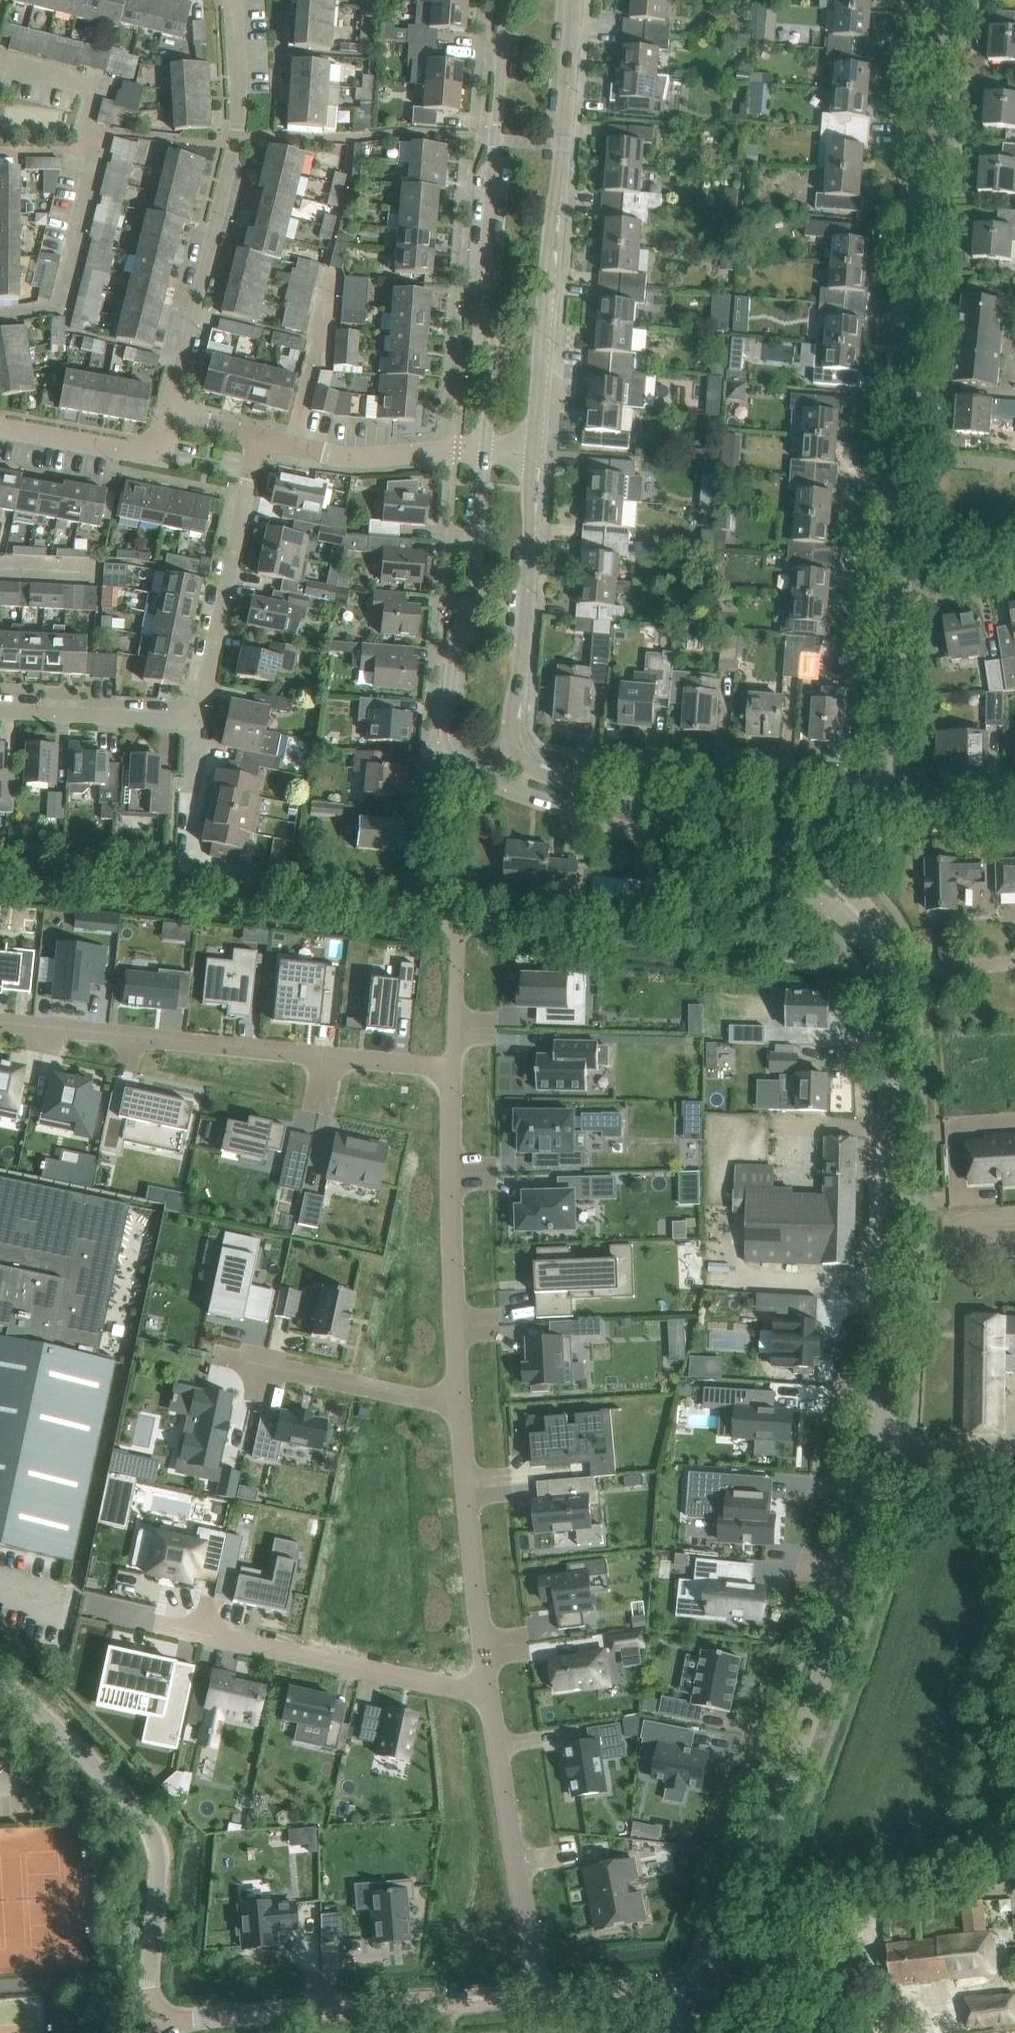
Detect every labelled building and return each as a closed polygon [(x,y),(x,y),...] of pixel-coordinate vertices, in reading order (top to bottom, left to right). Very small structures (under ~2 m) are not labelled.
[(57,0),(34,0),(33,6),(54,12),(57,0)] [(79,0),(57,0),(54,12),(75,17),(79,0)] [(75,17),(96,23),(101,0),(79,0),(75,17)] [(96,23),(117,28),(124,0),(101,0),(96,23)] [(117,28),(118,29),(119,23),(139,28),(147,0),(124,0),(117,28)] [(139,28),(161,33),(169,0),(147,0),(139,28)] [(161,33),(175,37),(182,39),(186,23),(191,3),(178,0),(169,0),(161,33)] [(293,47),(313,49),(330,50),(334,0),(297,0),(293,47)] [(631,19),(624,19),(623,33),(670,37),(671,22),(666,21),(668,0),(633,0),(631,19)] [(871,13),(872,0),(837,0),(836,10),(871,13)] [(466,6),(431,3),(417,2),(415,26),(408,25),(406,42),(408,43),(408,42),(436,44),(437,29),(464,31),(466,6)] [(836,10),(834,35),(829,34),(828,49),(875,53),(876,39),(869,38),(871,13),(836,10)] [(795,30),(820,31),(820,15),(796,14),(795,30)] [(362,17),(361,29),(371,30),(372,18),(362,17)] [(204,21),(192,21),(194,45),(206,45),(204,21)] [(4,23),(1,35),(11,37),(14,26),(4,23)] [(992,27),(989,61),(1014,63),(1014,29),(992,27)] [(756,28),(755,43),(774,45),(775,30),(756,28)] [(361,29),(360,41),(371,42),(371,30),(361,29)] [(394,41),(405,42),(406,33),(395,32),(394,41)] [(670,37),(623,33),(622,47),(625,47),(623,73),(658,76),(660,51),(669,51),(670,37)] [(54,36),(43,34),(42,35),(40,44),(52,47),(54,36)] [(360,41),(359,52),(370,53),(371,42),(360,41)] [(435,61),(436,44),(408,42),(408,43),(407,59),(426,61),(424,84),(460,87),(462,63),(435,61)] [(52,47),(40,44),(37,54),(49,57),(52,47)] [(96,47),(85,44),(82,55),(93,58),(96,47)] [(828,49),(827,64),(836,65),(834,90),(869,93),(871,67),(874,67),(875,53),(828,49)] [(82,55),(79,65),(91,68),(93,58),(82,55)] [(138,58),(127,55),(124,65),(135,68),(138,58)] [(292,60),(291,82),(327,85),(328,77),(329,62),(312,61),(292,60)] [(170,64),(172,86),(208,84),(207,62),(170,64)] [(124,65),(121,76),(133,79),(135,68),(124,65)] [(623,73),(622,85),(612,84),(610,103),(617,103),(617,113),(639,115),(663,117),(665,102),(656,101),(658,76),(623,73)] [(736,73),(735,81),(749,82),(750,74),(736,73)] [(750,83),(757,84),(773,85),(774,85),(775,75),(751,73),(751,74),(750,74),(750,83)] [(373,88),(374,76),(363,75),(362,87),(373,88)] [(327,85),(291,82),(289,104),(325,107),(327,85)] [(750,83),(748,95),(750,95),(770,97),(771,98),(773,85),(757,84),(750,83)] [(134,84),(131,95),(141,98),(144,86),(134,84)] [(172,86),(173,108),(210,106),(208,84),(172,86)] [(458,112),(460,87),(424,84),(422,108),(413,107),(412,124),(436,126),(437,110),(458,112)] [(362,87),(361,99),(372,100),(373,88),(362,87)] [(986,93),(984,127),(1014,129),(1014,87),(1014,95),(986,93)] [(869,93),(834,90),(832,115),(823,114),(822,129),(869,133),(870,119),(866,118),(869,93)] [(108,125),(113,106),(114,102),(103,99),(97,122),(108,125)] [(289,104),(287,126),(323,128),(325,107),(289,104)] [(173,108),(173,110),(174,130),(211,128),(210,106),(173,108)] [(365,109),(362,109),(354,108),(353,120),(364,121),(365,109)] [(729,113),(727,128),(745,129),(747,115),(738,114),(729,113)] [(630,127),(627,127),(608,126),(606,140),(610,140),(608,166),(642,169),(645,144),(653,144),(655,129),(630,127)] [(828,168),(828,170),(862,172),(864,147),(868,147),(869,133),(822,129),(821,144),(819,168),(828,168)] [(446,167),(447,145),(411,142),(409,164),(446,167)] [(362,144),(359,144),(354,143),(353,159),(361,160),(362,144)] [(981,158),(978,192),(1014,195),(1014,145),(1004,144),(1003,146),(1010,146),(1009,161),(981,158)] [(299,175),(304,154),(269,145),(264,166),(299,175)] [(168,150),(163,172),(199,180),(204,159),(168,150)] [(747,150),(747,162),(758,163),(759,151),(747,150)] [(123,156),(113,153),(110,165),(120,167),(123,156)] [(123,156),(120,167),(131,170),(134,158),(123,156)] [(41,159),(31,159),(31,169),(42,169),(41,159)] [(52,159),(41,159),(42,169),(44,169),(52,169),(52,159)] [(52,159),(52,169),(60,170),(60,159),(53,159),(52,159)] [(353,159),(352,176),(352,177),(359,177),(360,172),(361,160),(353,159)] [(444,189),(446,167),(409,164),(407,185),(401,185),(444,189)] [(299,175),(264,166),(258,187),(294,196),(299,175)] [(601,205),(648,209),(661,210),(663,196),(640,194),(642,169),(608,166),(606,192),(602,191),(601,205)] [(18,169),(0,169),(0,300),(18,300),(18,169)] [(44,169),(44,192),(55,192),(60,170),(52,169),(44,169)] [(862,172),(828,170),(826,195),(817,194),(816,209),(840,211),(862,213),(864,198),(860,198),(862,172)] [(193,202),(199,180),(163,172),(158,193),(193,202)] [(343,185),(346,175),(335,172),(332,182),(343,185)] [(332,182),(329,195),(340,198),(343,185),(332,182)] [(349,185),(345,201),(353,203),(357,187),(349,185)] [(436,210),(438,189),(444,189),(401,185),(400,207),(392,206),(436,210)] [(258,187),(253,208),(289,217),(294,196),(258,187)] [(158,193),(153,213),(147,212),(147,213),(182,222),(188,223),(193,202),(158,193)] [(114,198),(103,195),(100,207),(111,210),(114,198)] [(121,212),(124,200),(114,198),(111,210),(121,212)] [(722,200),(721,211),(736,212),(736,201),(724,200),(722,200)] [(341,218),(342,218),(349,219),(353,203),(345,201),(341,218)] [(648,209),(601,205),(600,220),(607,220),(605,246),(640,249),(642,224),(647,224),(648,209)] [(436,210),(392,206),(389,206),(387,227),(398,228),(435,231),(436,210)] [(253,208),(248,229),(283,238),(289,217),(253,208)] [(976,224),(973,258),(1011,261),(1013,241),(1014,241),(1014,211),(998,210),(998,211),(1005,212),(1004,226),(976,224)] [(147,213),(142,234),(177,242),(182,222),(147,213)] [(332,228),(335,217),(325,214),(322,225),(332,228)] [(724,219),(723,227),(730,229),(731,220),(724,219)] [(805,236),(825,238),(834,239),(832,264),(867,267),(869,241),(872,241),(873,227),(851,225),(806,221),(805,236)] [(322,225),(319,237),(330,240),(332,228),(322,225)] [(433,253),(435,231),(398,228),(396,250),(433,253)] [(248,229),(243,250),(237,249),(237,250),(272,258),(278,260),(283,238),(248,229)] [(349,236),(338,233),(334,247),(346,250),(349,236)] [(172,263),(177,242),(142,234),(137,255),(172,263)] [(103,240),(93,237),(92,237),(89,249),(100,251),(103,240)] [(110,254),(113,242),(103,240),(100,251),(110,254)] [(640,249),(605,246),(603,272),(600,271),(599,286),(646,289),(647,275),(638,274),(640,249)] [(334,247),(329,266),(341,269),(346,250),(334,247)] [(272,258),(237,250),(232,270),(267,279),(272,258)] [(396,250),(394,272),(431,275),(433,253),(396,250)] [(46,264),(57,267),(59,256),(40,253),(38,262),(46,264)] [(167,284),(172,263),(137,255),(132,275),(167,284)] [(722,257),(721,266),(733,267),(734,258),(722,257)] [(317,270),(319,264),(298,258),(297,265),(317,270)] [(46,264),(43,276),(54,278),(57,267),(46,264)] [(312,290),(316,275),(317,270),(297,265),(293,264),(288,284),(312,290)] [(867,267),(832,264),(830,289),(821,288),(820,303),(867,307),(868,293),(865,292),(867,267)] [(267,279),(232,270),(227,292),(262,300),(267,279)] [(162,305),(167,284),(132,275),(127,296),(162,305)] [(41,287),(51,289),(54,278),(43,276),(41,287)] [(343,288),(367,290),(368,278),(344,276),(343,288)] [(92,282),(82,279),(75,306),(96,311),(100,296),(89,293),(92,282)] [(100,296),(103,284),(92,282),(89,293),(100,296)] [(307,311),(309,305),(312,290),(288,284),(284,300),(287,301),(286,306),(307,311)] [(646,289),(599,286),(598,300),(601,300),(599,326),(634,329),(636,303),(645,304),(646,289)] [(38,297),(49,300),(51,289),(41,287),(38,297)] [(343,288),(342,300),(366,302),(367,290),(343,288)] [(410,290),(393,288),(391,311),(428,314),(430,291),(410,290)] [(257,322),(262,300),(227,292),(221,313),(241,318),(257,322)] [(122,317),(157,326),(162,305),(127,296),(122,317)] [(1005,301),(982,299),(963,296),(953,382),(996,387),(1005,301)] [(749,313),(750,300),(736,299),(735,313),(749,313)] [(342,300),(341,311),(365,313),(366,302),(342,300)] [(826,344),(860,346),(862,321),(866,321),(867,307),(820,303),(819,318),(828,319),(826,344)] [(286,306),(281,327),(305,333),(310,317),(306,316),(307,311),(286,306)] [(341,311),(341,323),(357,324),(364,325),(365,313),(341,311)] [(428,314),(391,311),(390,332),(426,335),(428,314)] [(65,318),(53,317),(51,341),(63,342),(65,318)] [(85,320),(84,320),(73,317),(70,327),(82,331),(85,320)] [(151,348),(152,346),(157,326),(122,317),(116,339),(151,348)] [(253,327),(239,324),(220,319),(217,329),(217,331),(235,335),(250,339),(253,327)] [(712,319),(711,332),(727,333),(728,320),(712,319)] [(748,333),(749,325),(734,324),(733,332),(748,333)] [(28,347),(25,325),(0,329),(0,351),(28,347)] [(632,354),(634,329),(599,326),(597,351),(589,351),(588,365),(635,369),(636,354),(632,354)] [(359,344),(360,332),(356,332),(356,330),(341,328),(340,330),(336,330),(335,342),(359,344)] [(270,343),(281,346),(283,334),(273,332),(270,343)] [(426,335),(390,332),(388,354),(425,357),(426,335)] [(287,335),(283,334),(281,346),(284,347),(304,352),(307,340),(287,335)] [(95,340),(84,337),(81,349),(92,351),(95,340)] [(732,338),(730,368),(742,369),(744,339),(732,338)] [(92,351),(102,354),(105,342),(95,340),(92,351)] [(51,341),(51,351),(63,352),(63,342),(51,341)] [(208,342),(203,365),(208,366),(202,391),(224,396),(232,361),(229,360),(232,347),(208,342)] [(335,342),(334,353),(358,355),(359,344),(335,342)] [(815,368),(814,383),(838,385),(841,385),(861,387),(862,372),(858,372),(860,346),(826,344),(817,343),(815,368)] [(31,369),(28,347),(0,351),(0,374),(31,369)] [(136,350),(126,348),(123,359),(134,362),(136,350)] [(157,367),(159,356),(136,350),(134,362),(157,367)] [(334,353),(333,371),(357,373),(357,367),(358,355),(334,353)] [(380,374),(380,375),(423,378),(423,375),(430,376),(431,363),(424,362),(425,357),(388,354),(386,375),(380,374)] [(245,402),(253,366),(232,361),(224,396),(245,402)] [(710,363),(709,374),(722,375),(723,364),(710,363)] [(589,405),(623,408),(645,410),(649,370),(635,369),(588,365),(587,379),(591,379),(589,405)] [(253,366),(245,402),(253,404),(252,409),(265,412),(266,407),(274,371),(253,366)] [(35,391),(31,369),(0,374),(0,396),(35,391)] [(296,377),(274,371),(266,407),(287,412),(296,377)] [(80,411),(86,375),(65,372),(62,388),(58,407),(80,411)] [(102,415),(108,379),(86,375),(80,411),(102,415)] [(380,375),(379,397),(415,399),(417,378),(423,379),(423,378),(380,375)] [(123,419),(130,383),(108,379),(102,415),(123,419)] [(151,387),(130,383),(123,419),(145,423),(151,387)] [(729,398),(744,399),(745,384),(731,383),(729,398)] [(328,389),(316,386),(311,410),(322,413),(328,389)] [(333,415),(339,392),(328,389),(322,413),(333,415)] [(55,395),(44,393),(42,405),(53,407),(55,395)] [(792,394),(791,410),(796,410),(804,411),(802,436),(837,439),(839,413),(843,413),(844,399),(824,397),(821,397),(797,395),(792,394)] [(414,422),(415,399),(379,397),(377,419),(414,422)] [(991,411),(992,401),(958,399),(956,432),(989,435),(991,411)] [(991,411),(1014,413),(1014,400),(992,399),(992,401),(991,411)] [(621,433),(623,408),(589,405),(587,431),(583,431),(582,445),(604,447),(629,449),(630,434),(621,433)] [(837,479),(838,465),(835,464),(837,439),(802,436),(800,461),(792,460),(790,475),(837,479)] [(695,446),(694,456),(706,458),(707,447),(695,446)] [(721,448),(720,463),(738,465),(739,450),(721,448)] [(644,477),(635,476),(636,462),(611,460),(611,461),(589,459),(588,473),(591,473),(589,499),(624,502),(642,503),(644,477)] [(1,519),(1,515),(2,509),(14,511),(21,476),(0,472),(0,519),(1,519)] [(837,479),(790,475),(789,490),(798,490),(796,516),(831,518),(833,493),(836,493),(837,479)] [(14,511),(12,521),(33,525),(42,479),(21,476),(14,511)] [(331,528),(333,515),(319,512),(325,486),(278,476),(272,504),(296,509),(293,521),(300,522),(331,528)] [(56,519),(63,483),(42,479),(33,525),(43,526),(45,517),(56,519)] [(140,522),(148,486),(126,481),(118,517),(140,522)] [(385,493),(383,521),(369,520),(368,533),(399,535),(400,523),(425,525),(428,496),(416,495),(417,482),(388,483),(387,493),(385,493)] [(78,523),(84,487),(63,483),(56,519),(57,519),(55,529),(65,530),(67,521),(78,523)] [(161,526),(169,490),(148,486),(140,522),(161,526)] [(107,491),(84,487),(78,523),(100,527),(103,511),(107,491)] [(182,530),(190,495),(169,490),(161,526),(182,530)] [(182,530),(204,535),(212,499),(190,495),(182,530)] [(700,495),(699,506),(713,507),(714,497),(700,495)] [(629,543),(631,528),(622,527),(624,502),(589,499),(587,525),(584,525),(583,539),(629,543)] [(796,516),(794,541),(789,540),(788,555),(835,559),(836,545),(829,544),(831,518),(796,516)] [(307,538),(343,545),(345,534),(344,534),(345,531),(331,528),(300,522),(298,534),(267,527),(262,551),(303,559),(307,538)] [(342,550),(383,554),(381,580),(421,583),(423,552),(395,550),(396,538),(376,537),(368,536),(348,534),(345,534),(343,545),(342,550)] [(704,534),(702,547),(713,548),(714,534),(704,534)] [(714,534),(713,548),(724,549),(725,535),(714,534)] [(629,543),(583,539),(581,553),(585,553),(583,579),(617,582),(619,557),(628,557),(629,543)] [(13,547),(13,554),(29,555),(29,547),(13,547)] [(46,548),(29,547),(29,555),(46,556),(46,548)] [(56,557),(73,557),(73,550),(57,549),(56,557)] [(73,550),(73,557),(89,558),(90,550),(73,550)] [(132,559),(134,551),(117,550),(116,558),(132,559)] [(134,551),(132,559),(149,562),(150,554),(134,551)] [(329,564),(324,586),(306,582),(306,584),(298,582),(303,559),(262,551),(257,574),(287,580),(285,591),(280,590),(280,591),(319,599),(334,602),(337,587),(339,571),(340,566),(329,564)] [(175,568),(177,556),(167,554),(164,565),(175,568)] [(828,598),(830,573),(834,573),(835,559),(788,555),(787,570),(796,571),(794,596),(828,598)] [(200,561),(177,556),(175,568),(198,572),(200,561)] [(127,576),(128,565),(104,563),(103,575),(127,576)] [(165,573),(161,595),(197,602),(201,580),(181,576),(166,573),(165,573)] [(103,575),(103,587),(126,588),(127,576),(103,575)] [(576,619),(587,620),(599,621),(598,621),(623,623),(624,608),(615,607),(617,582),(583,579),(581,605),(577,604),(576,619)] [(10,606),(17,607),(18,583),(0,582),(0,606),(10,606)] [(30,583),(18,583),(17,607),(29,607),(30,583)] [(46,584),(42,584),(30,583),(29,607),(44,608),(46,584)] [(62,585),(46,584),(44,608),(61,609),(62,585)] [(73,586),(62,585),(61,609),(72,609),(73,586)] [(85,586),(73,586),(72,609),(84,610),(85,586)] [(84,610),(95,611),(97,587),(85,586),(84,610)] [(691,589),(690,601),(702,602),(703,590),(691,589)] [(710,589),(710,601),(722,602),(723,590),(710,589)] [(247,625),(282,632),(282,631),(294,633),(301,620),(305,621),(307,609),(317,611),(319,599),(280,591),(277,603),(252,598),(247,625)] [(405,594),(374,591),(372,616),(382,617),(381,634),(417,637),(419,607),(404,606),(405,594)] [(156,616),(192,623),(197,602),(150,592),(150,593),(149,592),(144,613),(156,615),(156,616)] [(829,639),(830,624),(826,624),(828,598),(794,596),(792,621),(783,620),(782,635),(803,637),(829,639)] [(1007,691),(1014,691),(1014,605),(1010,606),(1013,626),(997,628),(1000,648),(1002,660),(1007,691)] [(964,660),(985,656),(980,625),(982,625),(981,621),(980,621),(979,615),(945,620),(948,639),(944,640),(947,657),(939,658),(939,659),(963,656),(964,660)] [(101,628),(111,629),(112,617),(101,616),(101,628)] [(156,616),(152,637),(188,644),(192,623),(156,616)] [(21,635),(21,625),(11,624),(11,634),(0,634),(0,671),(19,672),(21,635)] [(52,637),(42,636),(41,673),(62,674),(64,637),(64,626),(53,626),(52,637)] [(591,661),(591,670),(592,670),(591,682),(607,684),(609,663),(611,635),(593,634),(591,661)] [(736,673),(739,635),(722,634),(721,644),(719,671),(736,673)] [(38,679),(39,673),(41,673),(42,636),(21,635),(19,672),(27,672),(27,678),(38,679)] [(141,635),(136,656),(148,658),(183,665),(188,644),(152,637),(141,635)] [(64,637),(62,674),(85,675),(86,653),(86,638),(64,637)] [(802,654),(810,655),(830,656),(831,639),(829,639),(803,637),(802,650),(802,654)] [(332,641),(331,650),(343,651),(344,642),(332,641)] [(298,648),(291,647),(272,643),(269,654),(242,649),(236,676),(273,684),(276,672),(292,675),(298,648)] [(404,647),(363,644),(361,670),(375,671),(374,687),(412,690),(415,660),(403,659),(404,647)] [(802,650),(785,649),(783,677),(800,678),(802,654),(802,650)] [(645,671),(662,673),(662,675),(658,675),(658,674),(636,672),(635,686),(623,685),(620,725),(652,728),(654,698),(670,699),(674,652),(663,651),(663,654),(647,652),(645,671)] [(670,699),(670,703),(686,705),(684,730),(716,733),(719,693),(718,693),(719,680),(718,680),(718,675),(673,671),(675,653),(674,652),(670,699)] [(86,653),(85,675),(92,675),(93,653),(86,653)] [(92,675),(92,677),(104,678),(105,654),(93,653),(92,675)] [(105,654),(104,678),(115,679),(116,679),(117,659),(117,655),(105,654)] [(183,665),(148,658),(143,680),(179,687),(183,665)] [(1003,692),(1007,691),(1002,660),(985,662),(990,692),(1003,692)] [(559,680),(556,720),(588,723),(590,703),(591,683),(591,682),(592,670),(591,670),(571,668),(570,681),(559,680)] [(847,691),(824,689),(823,701),(814,700),(811,740),(843,743),(847,691)] [(1003,692),(990,692),(987,693),(986,726),(1003,726),(1003,692)] [(287,712),(289,699),(270,695),(267,708),(287,712)] [(779,738),(783,698),(745,695),(743,719),(749,719),(748,735),(779,738)] [(388,700),(368,698),(359,698),(358,721),(369,722),(367,740),(408,743),(410,713),(387,712),(388,700)] [(265,707),(251,704),(231,700),(226,723),(264,731),(264,730),(261,730),(265,707)] [(230,724),(225,747),(246,751),(243,763),(259,766),(278,770),(281,757),(276,756),(278,745),(281,734),(264,731),(226,723),(226,724),(230,724)] [(987,754),(987,734),(938,733),(938,755),(953,756),(953,774),(986,774),(987,754)] [(114,804),(117,804),(118,786),(106,785),(107,754),(91,753),(91,743),(70,742),(68,783),(66,782),(66,790),(71,790),(73,793),(82,794),(89,788),(89,785),(100,786),(99,803),(102,803),(101,819),(113,819),(114,804)] [(3,745),(0,744),(0,813),(12,813),(13,801),(12,801),(13,771),(1,770),(3,745)] [(55,767),(56,747),(27,746),(26,782),(54,783),(55,767)] [(391,754),(371,752),(355,751),(354,772),(366,773),(364,794),(401,796),(402,786),(405,786),(406,767),(390,766),(391,754)] [(123,767),(121,817),(156,818),(156,814),(168,815),(169,791),(157,791),(159,756),(131,755),(131,767),(123,767)] [(256,778),(259,766),(243,763),(229,760),(226,772),(217,770),(211,797),(206,796),(205,805),(258,816),(262,798),(257,797),(261,779),(256,778)] [(64,793),(49,792),(47,818),(63,818),(64,793)] [(343,804),(311,802),(310,815),(342,817),(343,804)] [(254,834),(258,816),(205,805),(203,814),(207,815),(202,842),(211,844),(209,855),(239,862),(241,850),(246,851),(250,833),(254,834)] [(402,822),(358,818),(356,848),(400,852),(402,822)] [(576,889),(578,862),(549,859),(550,846),(509,842),(505,877),(545,881),(545,886),(576,889)] [(256,856),(255,869),(271,870),(296,872),(297,859),(272,857),(256,856)] [(996,894),(1014,894),(1014,859),(995,859),(996,894)] [(983,862),(955,862),(927,862),(928,910),(955,910),(955,883),(984,883),(983,862)] [(75,913),(74,919),(90,921),(89,928),(117,931),(119,917),(75,913)] [(178,922),(177,940),(189,941),(191,923),(178,922)] [(261,930),(260,943),(267,944),(269,930),(261,930)] [(101,982),(105,950),(59,945),(53,998),(86,1001),(88,981),(101,982)] [(207,959),(202,1003),(223,1005),(224,1002),(228,1003),(227,1015),(250,1017),(256,963),(261,964),(262,954),(257,954),(257,951),(233,949),(232,961),(207,959)] [(1,990),(0,993),(1,993),(2,990),(2,984),(10,985),(18,985),(19,978),(20,967),(33,968),(34,951),(20,950),(20,956),(5,954),(0,954),(0,990),(1,990)] [(279,961),(272,1022),(319,1027),(321,1005),(334,1006),(338,969),(325,968),(325,966),(279,961)] [(411,1000),(415,964),(401,962),(399,980),(371,977),(366,1029),(394,1032),(397,998),(411,1000)] [(126,972),(123,1004),(127,1005),(128,1006),(129,1005),(132,1005),(132,1006),(133,1006),(133,1005),(135,1005),(135,1006),(136,1006),(137,1006),(140,1006),(140,1007),(141,1007),(141,1006),(175,1009),(175,1008),(176,998),(188,999),(191,973),(158,970),(158,976),(126,972)] [(524,975),(524,991),(520,991),(519,1007),(553,1008),(553,1024),(584,1025),(585,1008),(573,1007),(574,977),(574,973),(552,972),(552,976),(524,975)] [(787,993),(786,1027),(829,1029),(830,994),(787,993)] [(266,997),(265,1012),(272,1012),(274,998),(266,997)] [(695,1016),(694,1016),(692,1030),(704,1031),(707,1004),(696,1003),(695,1016)] [(346,1017),(345,1027),(361,1029),(362,1019),(346,1017)] [(731,1027),(730,1042),(765,1044),(766,1028),(731,1027)] [(537,1055),(537,1090),(587,1091),(587,1069),(598,1070),(598,1065),(607,1065),(608,1047),(598,1047),(598,1042),(555,1042),(555,1056),(537,1055)] [(796,1053),(770,1053),(770,1071),(795,1071),(796,1053)] [(19,1109),(25,1085),(19,1084),(23,1069),(10,1066),(10,1064),(0,1062),(0,1064),(0,1105),(19,1109)] [(45,1090),(40,1114),(79,1122),(76,1134),(90,1137),(98,1101),(86,1099),(89,1083),(76,1081),(77,1079),(76,1078),(75,1081),(68,1079),(68,1077),(67,1077),(66,1078),(54,1076),(50,1091),(45,1090)] [(771,1110),(779,1110),(827,1111),(828,1077),(798,1076),(780,1076),(780,1080),(772,1079),(771,1110)] [(104,1135),(179,1152),(179,1154),(180,1154),(191,1105),(132,1093),(129,1104),(111,1101),(113,1093),(112,1092),(99,1151),(101,1151),(104,1135)] [(683,1102),(683,1116),(703,1116),(703,1102),(683,1102)] [(542,1154),(552,1155),(552,1153),(560,1153),(560,1168),(561,1168),(561,1166),(586,1166),(586,1152),(574,1152),(574,1128),(582,1128),(582,1132),(603,1132),(603,1138),(622,1138),(623,1113),(603,1113),(603,1114),(582,1114),(582,1118),(574,1118),(574,1113),(516,1113),(516,1132),(520,1132),(520,1153),(542,1153),(542,1154)] [(238,1160),(262,1165),(266,1149),(281,1152),(286,1126),(248,1118),(246,1125),(227,1121),(220,1151),(239,1155),(238,1160)] [(968,1143),(970,1182),(1002,1181),(1003,1186),(1014,1185),(1014,1135),(999,1136),(999,1142),(987,1142),(968,1143)] [(378,1187),(385,1147),(335,1138),(327,1177),(378,1187)] [(746,1262),(823,1264),(853,1265),(857,1139),(827,1138),(825,1196),(793,1194),(794,1189),(752,1188),(753,1169),(739,1168),(733,1194),(732,1194),(732,1195),(748,1198),(746,1262)] [(286,1152),(282,1171),(304,1175),(308,1157),(286,1152)] [(59,1163),(55,1180),(90,1187),(96,1158),(80,1154),(77,1167),(59,1163)] [(700,1170),(679,1170),(680,1202),(700,1201),(700,1170)] [(555,1231),(555,1230),(575,1230),(575,1200),(592,1199),(592,1179),(616,1178),(616,1177),(559,1178),(559,1192),(553,1193),(553,1191),(542,1191),(542,1193),(524,1193),(525,1207),(517,1207),(518,1231),(551,1231),(555,1231)] [(79,1201),(45,1194),(41,1211),(37,1210),(42,1187),(0,1178),(0,1547),(72,1562),(114,1362),(92,1358),(96,1342),(99,1343),(124,1229),(94,1222),(98,1205),(79,1201)] [(164,1210),(180,1213),(184,1194),(168,1190),(164,1210)] [(305,1193),(298,1224),(317,1228),(324,1197),(305,1193)] [(686,1222),(674,1223),(674,1239),(686,1239),(686,1222)] [(208,1311),(207,1314),(210,1314),(242,1321),(243,1316),(268,1322),(275,1290),(252,1285),(259,1253),(262,1239),(261,1238),(225,1231),(212,1294),(208,1311)] [(541,1317),(537,1317),(537,1318),(569,1317),(568,1294),(620,1292),(619,1264),(632,1264),(631,1245),(611,1246),(612,1260),(567,1262),(566,1247),(537,1248),(537,1250),(538,1250),(540,1279),(543,1279),(543,1288),(540,1288),(541,1317)] [(281,1287),(281,1288),(280,1288),(274,1315),(275,1315),(275,1316),(290,1319),(296,1291),(281,1287)] [(314,1319),(311,1336),(344,1343),(355,1294),(321,1287),(317,1307),(313,1306),(310,1318),(314,1319)] [(968,1316),(965,1434),(985,1434),(1002,1434),(1003,1372),(1014,1372),(1014,1355),(1004,1355),(1004,1334),(1014,1334),(1014,1317),(988,1317),(968,1316)] [(578,1321),(579,1337),(603,1336),(602,1320),(578,1321)] [(820,1337),(816,1337),(817,1321),(797,1320),(796,1332),(776,1331),(775,1355),(795,1356),(794,1374),(814,1375),(815,1353),(819,1353),(820,1337)] [(549,1391),(549,1385),(573,1384),(571,1337),(527,1339),(528,1365),(524,1365),(525,1384),(529,1384),(529,1386),(532,1386),(532,1392),(549,1391)] [(187,1416),(178,1458),(215,1466),(212,1481),(218,1482),(216,1495),(234,1499),(240,1472),(218,1467),(223,1443),(225,1443),(230,1423),(227,1422),(233,1395),(203,1388),(203,1389),(193,1387),(187,1416)] [(793,1411),(773,1410),(774,1394),(776,1394),(776,1392),(704,1387),(704,1389),(706,1389),(705,1402),(706,1402),(705,1407),(736,1409),(734,1438),(755,1439),(754,1455),(775,1457),(776,1440),(791,1441),(793,1411)] [(359,1407),(358,1415),(364,1416),(369,1417),(370,1409),(365,1408),(359,1407)] [(257,1431),(252,1456),(277,1461),(281,1441),(321,1450),(322,1443),(325,1443),(329,1428),(326,1428),(327,1421),(311,1417),(312,1414),(296,1410),(295,1414),(280,1410),(275,1434),(257,1431)] [(547,1434),(531,1435),(533,1458),(545,1457),(546,1466),(582,1463),(579,1436),(605,1434),(603,1410),(576,1412),(577,1426),(569,1427),(568,1416),(546,1418),(547,1434)] [(119,1450),(114,1473),(122,1475),(128,1452),(119,1450)] [(615,1459),(590,1461),(591,1477),(594,1477),(616,1475),(615,1459)] [(690,1472),(687,1516),(721,1518),(720,1540),(744,1542),(744,1543),(746,1543),(746,1542),(751,1542),(751,1543),(752,1544),(752,1542),(774,1544),(776,1518),(767,1517),(768,1494),(764,1494),(765,1477),(690,1472)] [(108,1473),(98,1518),(106,1520),(122,1524),(131,1485),(132,1478),(108,1473)] [(555,1533),(573,1532),(573,1530),(592,1528),(589,1498),(596,1497),(594,1477),(591,1477),(549,1481),(550,1500),(534,1501),(535,1517),(536,1517),(537,1533),(555,1531),(555,1533)] [(150,1532),(145,1557),(150,1558),(148,1570),(148,1569),(147,1570),(147,1573),(160,1576),(160,1579),(161,1579),(162,1577),(171,1579),(174,1579),(174,1582),(175,1582),(176,1580),(189,1583),(190,1578),(193,1567),(199,1569),(204,1570),(216,1572),(218,1573),(227,1533),(198,1527),(197,1528),(200,1529),(197,1542),(184,1540),(185,1538),(185,1537),(183,1537),(183,1539),(170,1537),(171,1534),(169,1534),(169,1535),(169,1536),(155,1533),(150,1532)] [(218,1573),(214,1593),(233,1597),(233,1601),(256,1606),(286,1612),(301,1544),(274,1538),(270,1558),(276,1560),(271,1583),(242,1577),(238,1576),(239,1570),(235,1569),(242,1536),(227,1533),(218,1573)] [(676,1552),(675,1564),(688,1565),(689,1554),(676,1552)] [(582,1611),(592,1610),(587,1563),(607,1561),(606,1559),(567,1564),(568,1566),(569,1566),(570,1575),(541,1579),(544,1601),(557,1600),(561,1627),(559,1628),(559,1630),(585,1626),(585,1625),(584,1625),(582,1611)] [(745,1619),(745,1617),(755,1618),(754,1620),(756,1621),(756,1618),(761,1619),(761,1614),(762,1614),(764,1593),(766,1593),(766,1591),(764,1591),(764,1588),(729,1584),(731,1564),(750,1566),(750,1564),(697,1559),(695,1581),(690,1581),(690,1582),(688,1599),(694,1600),(692,1616),(701,1617),(710,1618),(726,1620),(726,1621),(727,1622),(728,1616),(734,1616),(734,1618),(735,1618),(735,1617),(743,1618),(743,1619),(745,1619)] [(645,1614),(632,1616),(634,1627),(646,1625),(645,1614)] [(644,1630),(608,1635),(611,1653),(622,1651),(639,1649),(646,1648),(644,1630)] [(109,1648),(100,1687),(102,1688),(102,1687),(152,1698),(143,1740),(142,1740),(142,1741),(177,1749),(195,1666),(193,1666),(190,1680),(172,1676),(175,1663),(109,1648)] [(579,1657),(552,1661),(556,1690),(583,1686),(584,1690),(610,1686),(605,1650),(579,1654),(579,1657)] [(692,1703),(663,1698),(660,1713),(699,1721),(702,1707),(730,1712),(741,1658),(703,1650),(692,1703)] [(257,1718),(263,1688),(245,1684),(245,1682),(234,1679),(234,1681),(232,1681),(233,1675),(214,1671),(211,1683),(196,1680),(186,1724),(188,1724),(202,1727),(201,1731),(208,1732),(207,1735),(211,1736),(212,1733),(218,1734),(223,1711),(257,1718)] [(276,1696),(273,1709),(283,1711),(281,1720),(327,1730),(323,1747),(336,1750),(342,1723),(330,1720),(335,1697),(288,1687),(286,1698),(276,1696)] [(654,1712),(657,1701),(645,1698),(643,1710),(654,1712)] [(365,1705),(360,1729),(382,1734),(380,1744),(378,1755),(406,1761),(416,1715),(388,1709),(388,1710),(365,1705)] [(639,1717),(622,1720),(625,1739),(638,1737),(639,1717)] [(643,1739),(639,1758),(657,1762),(654,1778),(659,1779),(658,1780),(659,1780),(660,1779),(663,1780),(663,1781),(664,1781),(664,1780),(670,1781),(669,1787),(668,1787),(665,1799),(683,1803),(685,1790),(686,1784),(691,1785),(691,1787),(692,1787),(692,1786),(696,1786),(696,1788),(697,1788),(697,1787),(702,1788),(708,1754),(692,1751),(693,1750),(692,1750),(691,1750),(691,1751),(687,1750),(687,1749),(686,1749),(690,1730),(645,1721),(641,1739),(643,1739)] [(591,1741),(565,1745),(567,1760),(566,1760),(566,1761),(567,1761),(570,1781),(569,1781),(570,1782),(572,1797),(608,1791),(601,1747),(622,1743),(619,1725),(589,1729),(591,1741)] [(138,1753),(131,1760),(138,1768),(145,1761),(138,1753)] [(635,1859),(582,1869),(595,1933),(615,1929),(615,1925),(626,1923),(627,1927),(647,1923),(641,1893),(630,1895),(627,1882),(639,1880),(635,1859)] [(387,1889),(367,1890),(368,1908),(371,1943),(410,1940),(407,1900),(413,1899),(411,1878),(387,1880),(387,1889)] [(983,1900),(960,1902),(964,1934),(986,1931),(983,1900)] [(240,1916),(235,1917),(237,1935),(242,1934),(243,1948),(275,1945),(273,1927),(281,1926),(281,1929),(296,1928),(294,1903),(271,1905),(271,1902),(261,1903),(239,1905),(240,1916)] [(339,1912),(319,1914),(319,1943),(341,1941),(339,1912)] [(994,1974),(990,1934),(887,1945),(891,1985),(910,1983),(994,1974)] [(964,1997),(966,2032),(984,2032),(1014,2031),(1014,1996),(1014,1993),(964,1997)]
